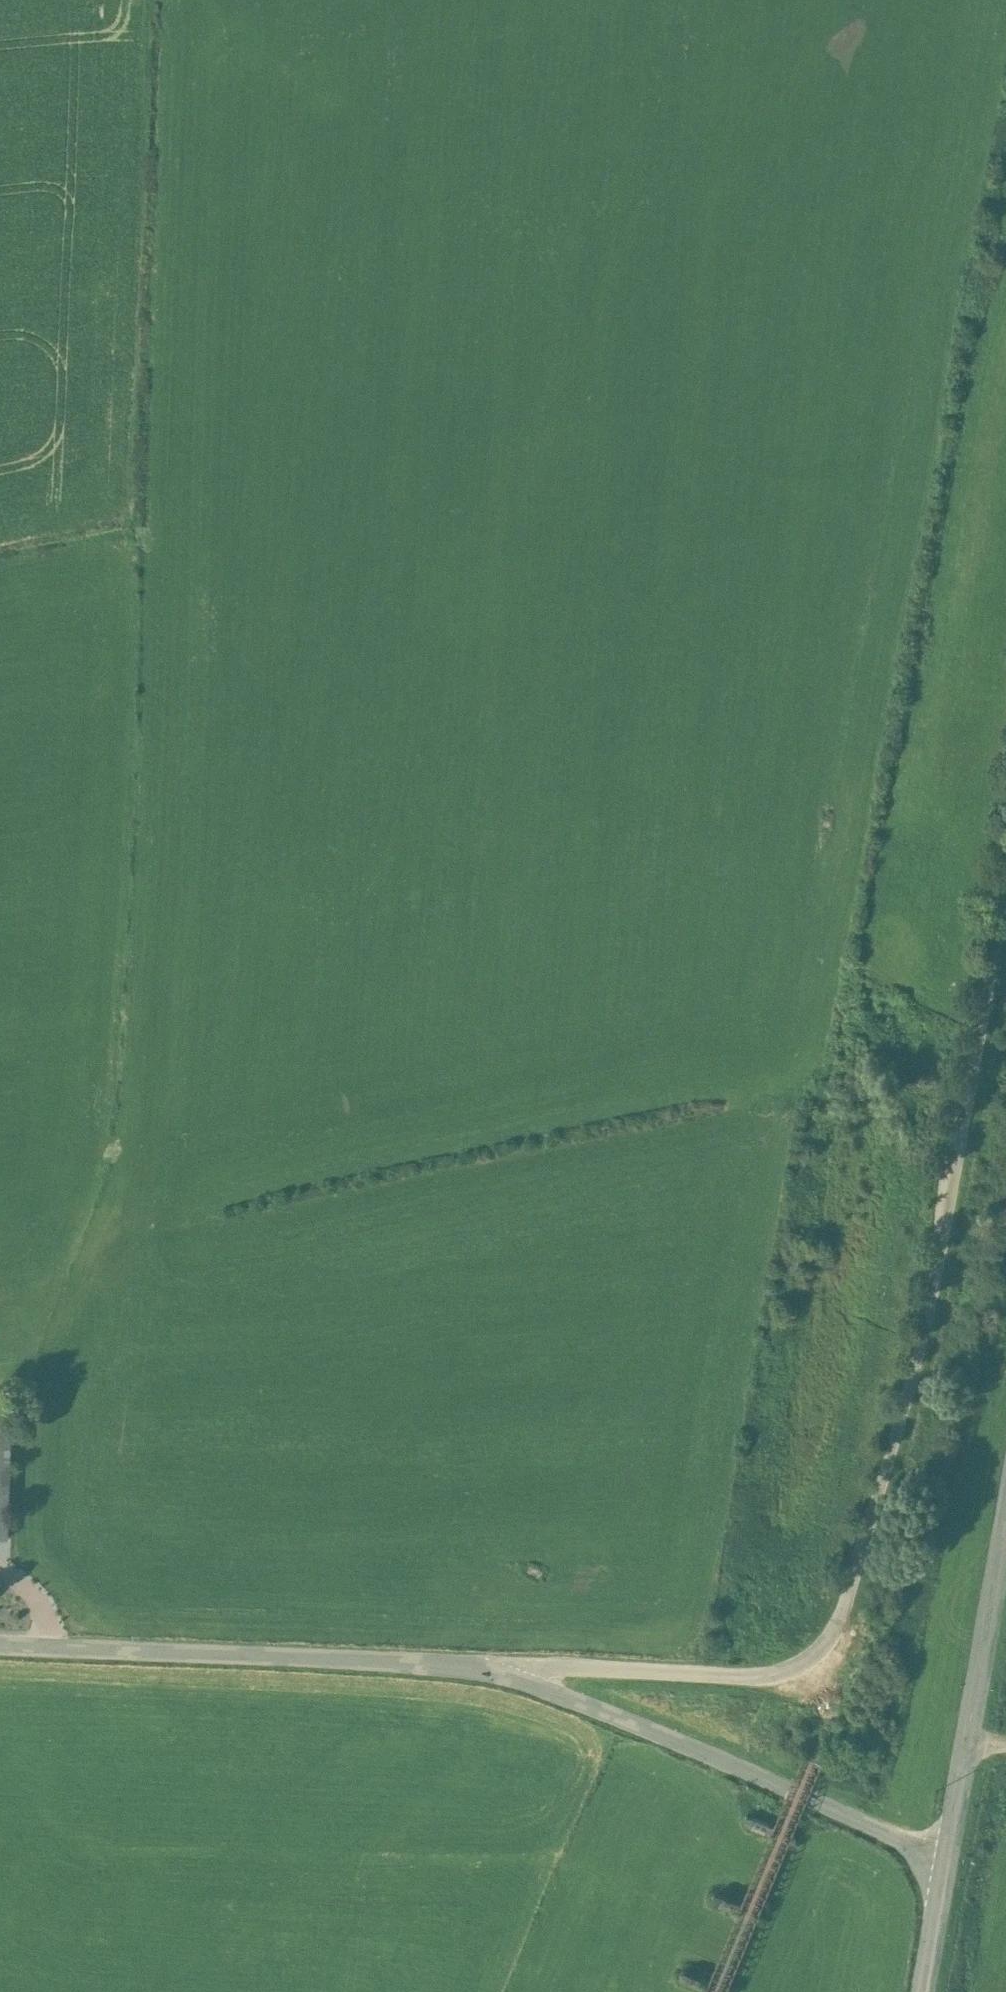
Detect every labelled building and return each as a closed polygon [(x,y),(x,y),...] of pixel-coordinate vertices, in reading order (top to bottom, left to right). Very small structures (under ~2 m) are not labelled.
[(9,1396),(0,1396),(0,1412),(9,1412),(9,1396)] [(18,1530),(17,1417),(0,1417),(0,1530),(18,1530)]
